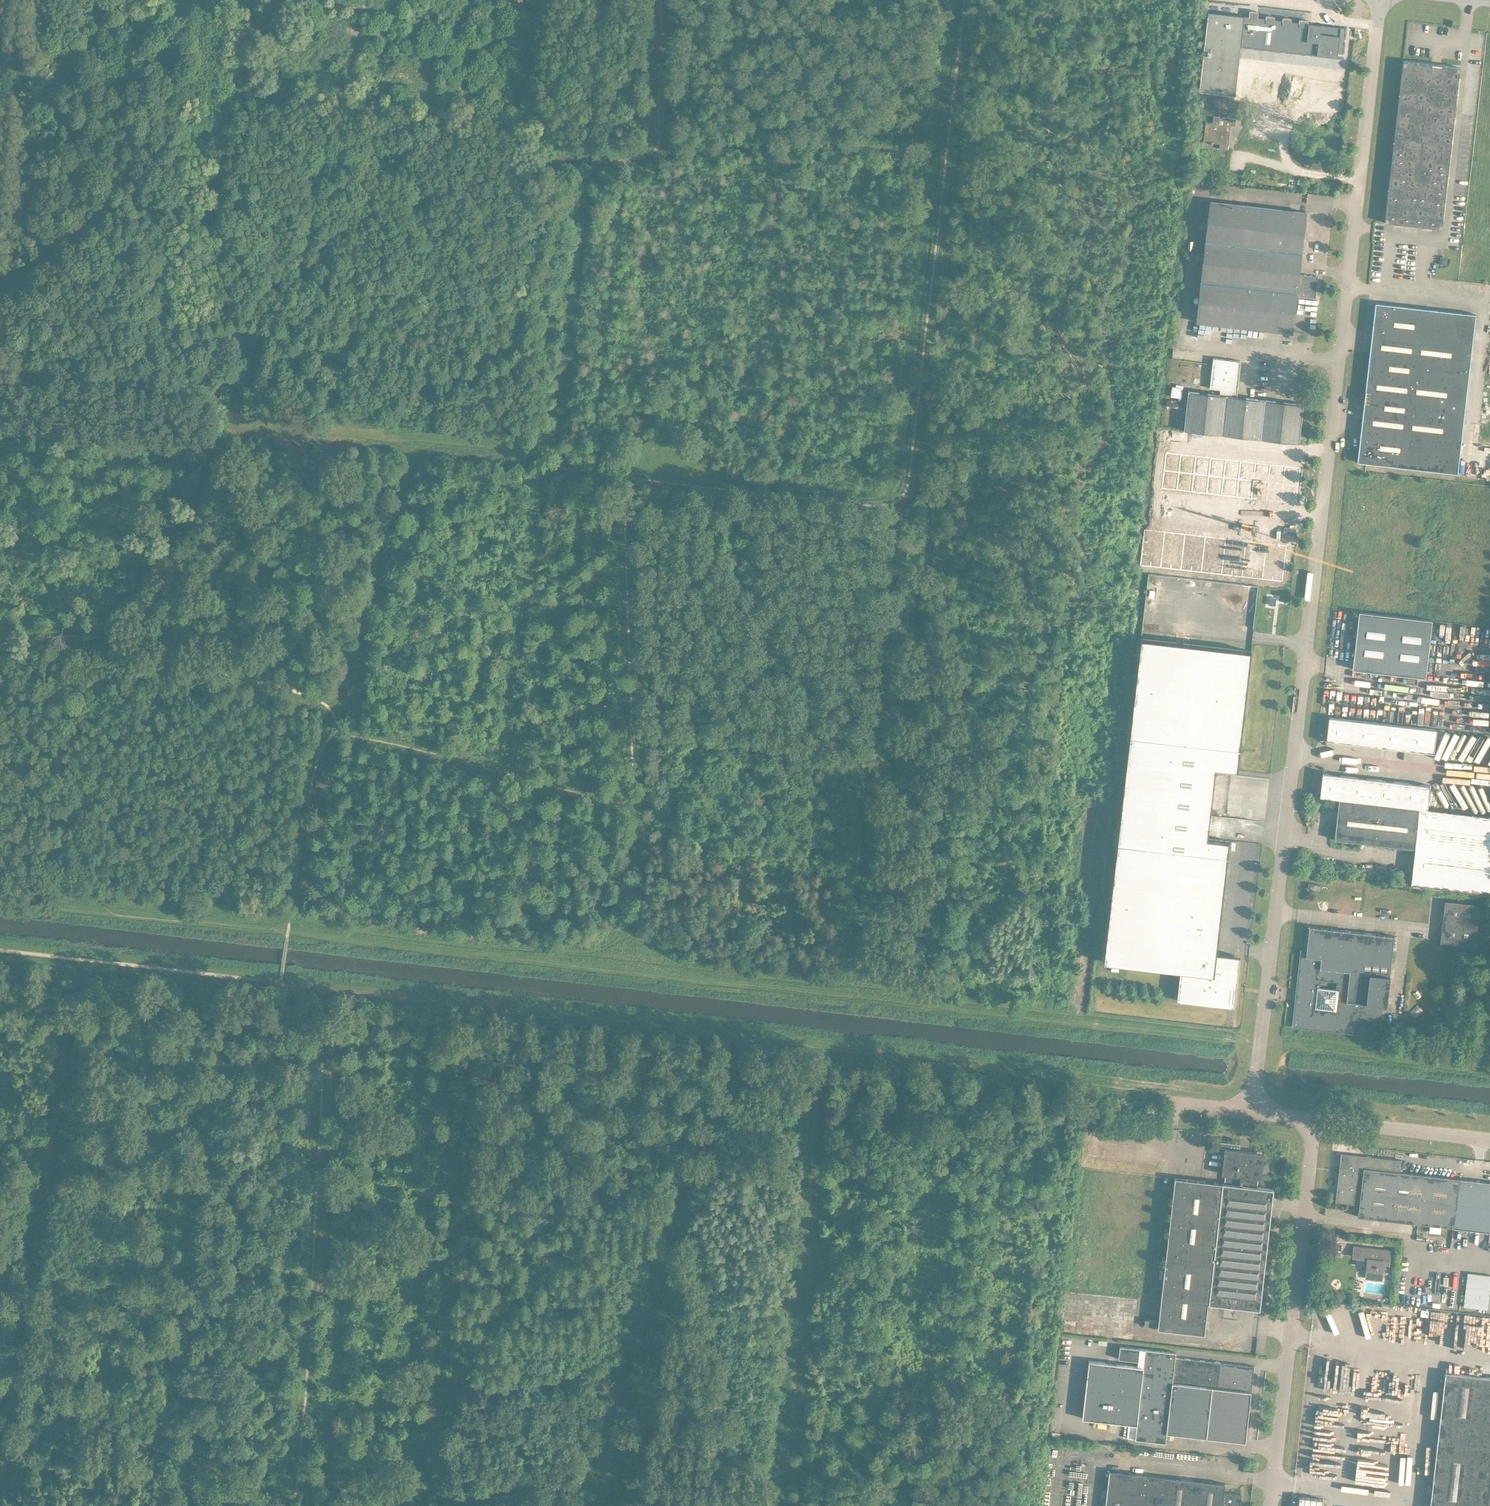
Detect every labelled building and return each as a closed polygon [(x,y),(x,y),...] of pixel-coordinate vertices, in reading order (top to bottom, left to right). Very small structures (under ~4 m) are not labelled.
[(1241,50),(1317,59),(1317,58),(1337,61),(1338,57),(1343,58),(1346,32),(1308,27),(1308,24),(1299,23),(1299,26),(1291,25),(1292,22),(1283,21),(1283,24),(1275,23),(1275,20),(1266,19),(1266,22),(1258,21),(1258,15),(1250,14),(1249,20),(1245,20),(1244,27),(1241,50)] [(1208,15),(1199,95),(1236,99),(1241,50),(1244,27),(1228,25),(1225,22),(1226,17),(1208,15)] [(1442,69),(1442,72),(1432,71),(1433,68),(1404,64),(1385,226),(1443,233),(1461,71),(1442,69)] [(1203,106),(1202,118),(1214,120),(1216,107),(1203,106)] [(1214,120),(1213,127),(1206,126),(1204,146),(1209,146),(1209,148),(1213,148),(1213,147),(1220,148),(1219,152),(1228,153),(1228,152),(1231,129),(1236,130),(1236,122),(1214,120)] [(1210,205),(1196,325),(1292,336),(1297,299),(1315,301),(1315,302),(1316,302),(1318,280),(1299,278),(1307,216),(1210,205)] [(1376,307),(1358,466),(1458,477),(1476,318),(1376,307)] [(1298,447),(1299,447),(1304,408),(1303,407),(1303,408),(1265,404),(1266,403),(1265,403),(1265,404),(1237,401),(1241,365),(1214,362),(1210,392),(1221,393),(1220,399),(1189,395),(1190,395),(1189,395),(1184,434),(1185,434),(1222,438),(1222,439),(1223,439),(1223,438),(1260,442),(1260,443),(1261,443),(1261,442),(1298,447)] [(1166,453),(1162,489),(1297,504),(1302,469),(1166,453)] [(1145,534),(1140,570),(1283,587),(1287,550),(1145,534)] [(1332,612),(1489,630),(1489,609),(1334,591),(1332,612)] [(1353,673),(1426,682),(1432,624),(1359,616),(1353,673)] [(1141,642),(1104,966),(1180,975),(1184,975),(1180,1004),(1177,1004),(1177,1005),(1186,1006),(1226,1010),(1235,1011),(1235,1010),(1232,1010),(1237,961),(1240,961),(1241,960),(1231,959),(1217,958),(1230,845),(1208,842),(1216,771),(1238,774),(1252,655),(1141,642)] [(1327,744),(1434,757),(1437,733),(1329,721),(1327,744)] [(1339,803),(1428,813),(1431,789),(1323,777),(1320,800),(1339,803)] [(1339,803),(1335,843),(1415,852),(1411,890),(1489,899),(1489,820),(1428,813),(1339,803)] [(1445,904),(1440,946),(1476,950),(1480,908),(1445,904)] [(1309,930),(1307,955),(1302,955),(1297,996),(1299,996),(1298,1004),(1296,1004),(1293,1030),(1378,1039),(1381,1010),(1387,1010),(1395,940),(1309,930)] [(1209,1151),(1229,1153),(1229,1147),(1210,1145),(1209,1151)] [(1230,1147),(1225,1187),(1224,1187),(1223,1194),(1218,1193),(1219,1186),(1176,1181),(1159,1332),(1205,1337),(1209,1307),(1260,1313),(1274,1193),(1258,1191),(1261,1159),(1250,1158),(1250,1159),(1240,1157),(1241,1149),(1230,1147)] [(1336,1206),(1360,1208),(1358,1220),(1431,1229),(1430,1236),(1441,1237),(1442,1230),(1475,1234),(1489,1236),(1489,1186),(1401,1175),(1402,1164),(1342,1157),(1340,1174),(1340,1176),(1336,1206)] [(1330,1258),(1341,1259),(1342,1249),(1331,1248),(1330,1258)] [(1354,1261),(1368,1263),(1367,1272),(1366,1281),(1374,1282),(1374,1283),(1379,1284),(1379,1283),(1383,1283),(1384,1271),(1389,1271),(1391,1255),(1355,1250),(1354,1261)] [(1090,1365),(1083,1422),(1130,1427),(1128,1442),(1166,1447),(1168,1437),(1207,1441),(1246,1446),(1255,1371),(1221,1367),(1176,1361),(1177,1356),(1121,1350),(1119,1362),(1139,1365),(1139,1370),(1090,1365)] [(1446,1376),(1431,1505),(1489,1505),(1489,1381),(1446,1376)] [(1242,1499),(1224,1497),(1225,1488),(1110,1475),(1106,1505),(1241,1505),(1242,1499)]
